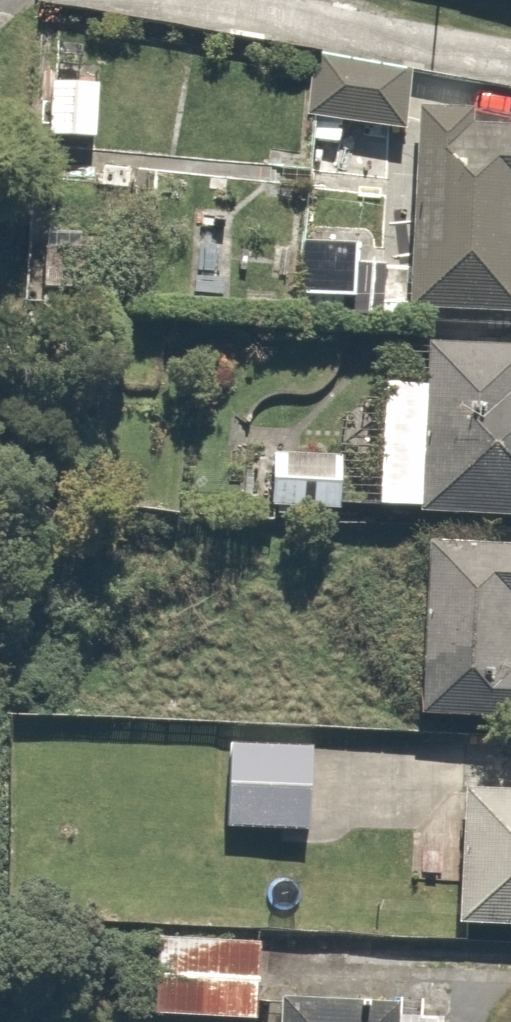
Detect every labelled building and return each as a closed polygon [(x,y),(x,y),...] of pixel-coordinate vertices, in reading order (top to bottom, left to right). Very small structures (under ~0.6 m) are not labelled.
[(409,55),(314,50),(311,116),(406,121),(409,55)] [(102,77),(46,74),(44,130),(100,133),(102,77)] [(468,121),(469,109),(418,106),(407,306),(510,312),(510,124),(468,121)] [(362,227),(300,222),(294,295),(356,300),(362,227)] [(426,338),(417,512),(510,517),(510,343),(426,338)] [(424,541),(417,711),(510,716),(510,545),(424,541)] [(312,744),(224,742),(223,826),(311,827),(312,744)] [(460,785),(452,922),(510,925),(510,788),(460,785)] [(149,1008),(253,1014),(258,935),(154,929),(149,1008)] [(396,1004),(278,998),(276,1021),(395,1021),(396,1004)]
